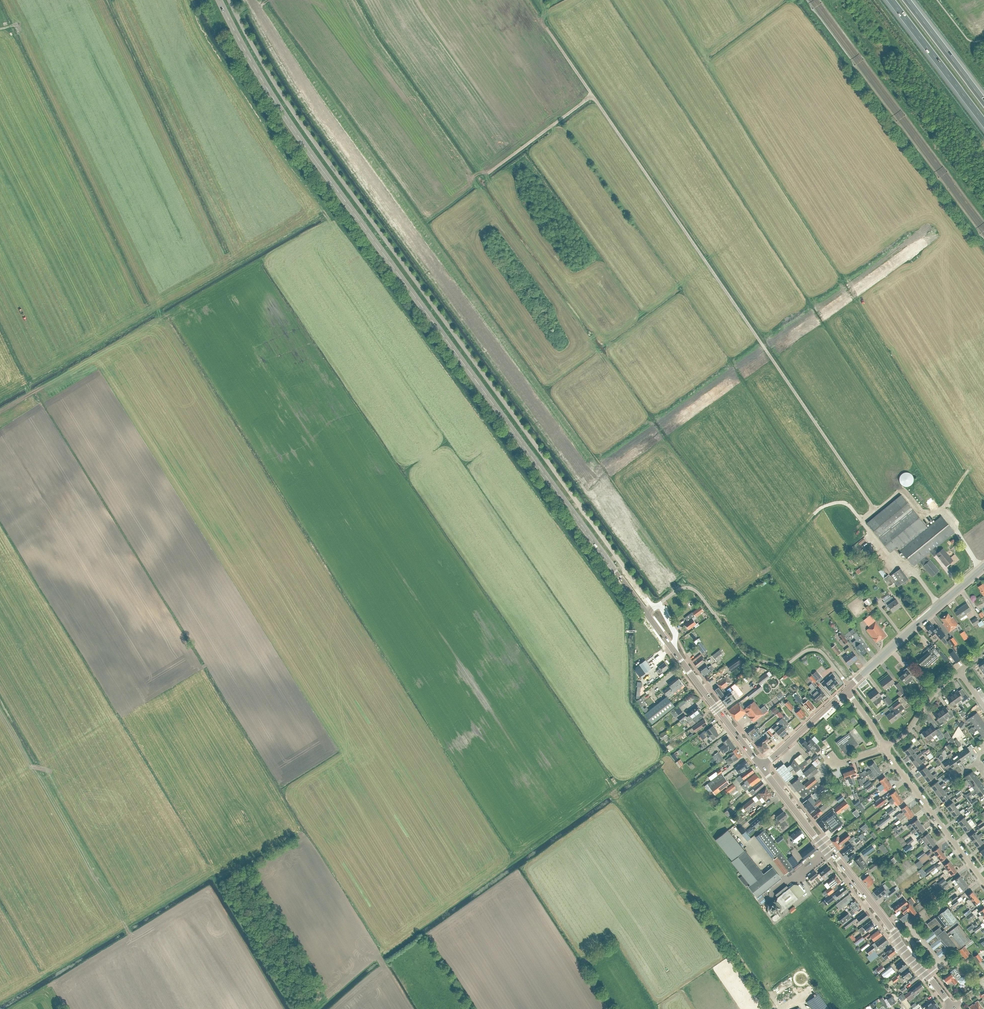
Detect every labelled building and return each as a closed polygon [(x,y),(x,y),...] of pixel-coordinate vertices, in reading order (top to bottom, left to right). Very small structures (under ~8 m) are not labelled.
[(913,481),(913,479),(913,477),(911,475),(910,473),(908,472),(906,472),(903,472),(901,473),(900,475),(899,477),(898,479),(899,481),(900,483),(901,485),(903,486),(906,486),(908,486),(910,485),(911,483),(913,481)] [(941,516),(927,527),(900,495),(866,523),(890,552),(897,546),(913,566),(919,561),(932,576),(939,570),(926,555),(930,552),(934,556),(936,554),(946,566),(952,560),(942,548),(939,551),(936,547),(954,532),(941,516)] [(865,537),(854,544),(858,551),(869,544),(865,537)] [(866,569),(863,565),(855,570),(858,574),(866,569)] [(883,578),(887,575),(882,568),(878,571),(883,578)] [(890,575),(898,586),(908,579),(900,568),(890,575)] [(888,574),(887,575),(883,578),(889,586),(894,583),(888,574)] [(892,611),(900,606),(895,599),(894,600),(891,596),(883,602),(886,606),(888,605),(892,611)] [(863,601),(867,606),(865,607),(869,612),(876,606),(869,597),(863,601)] [(966,613),(971,610),(967,603),(958,609),(958,610),(955,612),(960,619),(967,614),(966,613)] [(692,612),(684,618),(686,620),(687,622),(685,623),(689,629),(693,625),(695,628),(699,625),(697,623),(696,624),(693,620),(696,618),(695,616),(703,610),(702,609),(700,606),(692,612)] [(952,617),(948,613),(941,618),(944,623),(943,623),(949,632),(956,627),(955,626),(958,624),(953,617),(952,617)] [(977,623),(979,622),(976,617),(971,620),(974,625),(977,623)] [(869,627),(866,630),(876,642),(881,638),(881,639),(886,635),(883,631),(875,621),(868,626),(869,627)] [(846,622),(841,626),(845,632),(851,628),(846,622)] [(931,623),(926,627),(932,635),(935,633),(940,639),(944,636),(946,635),(940,628),(938,626),(935,628),(931,623)] [(962,631),(966,638),(970,635),(966,628),(962,631)] [(839,631),(836,634),(838,636),(837,636),(844,644),(847,641),(839,631)] [(855,632),(852,635),(856,639),(852,642),(855,646),(861,654),(866,650),(865,648),(867,646),(860,636),(859,637),(855,632)] [(947,641),(951,647),(952,648),(958,643),(953,637),(947,641)] [(701,641),(696,645),(702,653),(707,649),(701,641)] [(831,647),(837,655),(840,652),(834,644),(831,647)] [(932,644),(923,652),(925,654),(918,661),(925,668),(932,661),(929,658),(933,656),(932,655),(934,653),(937,656),(940,653),(932,644)] [(852,650),(849,646),(844,650),(847,654),(853,662),(858,658),(852,650)] [(724,655),(721,650),(720,649),(712,655),(716,661),(721,657),(724,655)] [(949,653),(956,663),(961,660),(954,650),(949,653)] [(701,654),(692,660),(697,667),(706,661),(701,654)] [(853,662),(847,654),(842,657),(849,665),(853,662)] [(727,666),(731,671),(743,663),(739,657),(727,666)] [(651,668),(645,660),(639,664),(644,673),(651,668)] [(668,667),(664,662),(658,667),(659,668),(657,670),(659,674),(662,672),(668,667)] [(706,664),(699,670),(704,676),(714,668),(711,664),(708,667),(706,664)] [(909,673),(912,671),(907,666),(902,671),(904,673),(899,677),(903,681),(911,675),(909,673)] [(817,680),(821,677),(821,676),(816,670),(812,674),(817,680)] [(756,680),(757,681),(760,685),(769,678),(765,673),(756,680)] [(835,676),(832,673),(820,683),(823,686),(825,685),(829,690),(838,682),(833,677),(835,676)] [(917,674),(914,676),(923,688),(926,686),(917,674)] [(889,675),(880,683),(884,689),(894,682),(889,675)] [(646,707),(642,710),(645,713),(644,714),(652,723),(674,706),(668,698),(685,686),(678,676),(671,681),(670,681),(669,682),(669,683),(668,684),(670,686),(662,691),(666,696),(649,710),(646,707)] [(719,687),(714,690),(720,698),(727,694),(724,689),(732,683),(727,676),(717,683),(719,687)] [(898,682),(895,685),(894,685),(899,691),(896,693),(899,696),(905,692),(898,682)] [(763,689),(759,685),(751,691),(754,695),(758,692),(759,692),(763,689)] [(814,686),(811,689),(820,699),(825,694),(819,688),(817,690),(814,686)] [(733,689),(732,690),(730,687),(727,689),(729,692),(721,699),(726,706),(736,699),(738,697),(733,689)] [(879,695),(875,688),(867,694),(876,705),(880,701),(880,700),(882,699),(887,705),(890,702),(886,696),(883,693),(880,695),(879,695)] [(820,699),(811,689),(809,691),(812,695),(810,696),(816,703),(820,699)] [(960,700),(962,702),(968,697),(965,692),(961,695),(957,690),(952,694),(958,702),(960,700)] [(892,703),(893,701),(886,693),(885,694),(892,703)] [(797,694),(793,697),(799,703),(802,700),(797,694)] [(958,702),(952,694),(947,698),(950,703),(948,704),(952,709),(956,706),(955,704),(958,702)] [(644,702),(641,697),(636,701),(640,707),(645,704),(646,705),(647,704),(646,703),(645,704),(644,702)] [(809,711),(814,707),(807,699),(803,703),(809,711)] [(890,712),(888,714),(886,715),(891,723),(901,715),(899,712),(904,708),(898,700),(888,708),(890,712)] [(745,708),(740,701),(729,710),(736,719),(746,712),(753,722),(763,714),(760,709),(754,702),(745,708)] [(793,707),(789,703),(787,701),(784,704),(790,710),(793,707)] [(777,704),(770,709),(772,712),(775,710),(776,712),(781,709),(777,704)] [(677,705),(673,708),(678,715),(682,711),(679,708),(678,706),(677,705)] [(684,714),(678,719),(680,721),(683,719),(685,718),(687,721),(700,711),(699,710),(700,709),(697,706),(687,714),(689,716),(686,716),(684,714)] [(763,706),(760,709),(763,714),(764,715),(768,711),(763,706)] [(801,718),(805,714),(804,713),(805,713),(801,708),(800,708),(798,706),(796,708),(798,710),(795,713),(798,715),(801,718)] [(947,706),(945,708),(944,707),(939,711),(945,718),(948,716),(949,718),(954,715),(947,706)] [(700,711),(687,721),(688,721),(689,722),(690,722),(693,720),(695,722),(703,715),(700,711)] [(939,711),(935,714),(934,714),(937,719),(935,721),(939,726),(944,723),(942,720),(945,718),(939,711)] [(972,723),(980,717),(977,712),(969,718),(966,720),(967,722),(970,720),(972,723)] [(777,725),(773,729),(776,732),(780,736),(786,731),(784,729),(787,726),(786,725),(788,723),(782,717),(780,719),(783,723),(781,724),(783,726),(782,726),(780,728),(777,725)] [(974,725),(972,727),(969,729),(970,731),(983,722),(980,717),(972,723),(974,725)] [(704,719),(700,722),(692,727),(695,732),(703,726),(703,727),(705,726),(705,725),(707,723),(704,719)] [(970,731),(972,733),(977,730),(979,732),(983,729),(983,722),(970,731)] [(705,731),(706,732),(709,736),(710,735),(713,739),(718,734),(715,730),(715,729),(712,725),(705,731)] [(754,725),(746,732),(749,736),(758,729),(754,725)] [(933,736),(934,738),(942,733),(938,728),(936,730),(932,725),(927,729),(933,736)] [(758,729),(749,736),(753,740),(761,733),(758,729)] [(927,729),(922,732),(925,737),(923,739),(927,744),(931,740),(930,738),(933,736),(927,729)] [(849,732),(836,742),(845,754),(858,743),(849,732)] [(763,740),(756,745),(762,752),(768,748),(766,745),(767,745),(765,742),(769,739),(767,736),(762,739),(763,740)] [(728,738),(723,742),(724,744),(719,748),(722,753),(728,749),(730,751),(735,747),(728,738)] [(805,740),(801,744),(807,752),(810,750),(813,753),(815,751),(817,752),(820,749),(816,744),(811,738),(807,742),(807,743),(805,740)] [(967,758),(972,755),(967,747),(964,749),(961,745),(959,747),(967,758)] [(910,746),(904,751),(908,756),(914,751),(915,752),(918,749),(917,747),(913,750),(910,746)] [(960,752),(957,754),(962,762),(967,758),(959,747),(957,748),(960,752)] [(741,755),(736,748),(730,752),(732,755),(725,760),(729,765),(741,755)] [(914,751),(908,756),(911,761),(918,756),(918,757),(922,754),(920,752),(917,755),(915,752),(914,751)] [(718,759),(720,761),(723,759),(718,752),(714,754),(718,759)] [(951,752),(949,754),(957,765),(962,762),(957,754),(954,756),(951,752)] [(800,754),(794,758),(793,759),(790,766),(793,770),(798,776),(802,773),(799,769),(807,763),(800,754)] [(947,761),(943,764),(947,769),(950,766),(952,769),(957,765),(949,754),(947,755),(950,759),(947,761)] [(918,756),(911,761),(915,766),(922,762),(926,759),(924,757),(921,760),(918,757),(918,756)] [(803,773),(802,773),(798,776),(799,776),(797,778),(791,783),(797,791),(804,798),(820,784),(813,776),(813,777),(812,776),(818,771),(814,766),(820,762),(817,758),(812,763),(813,764),(803,773)] [(887,769),(892,766),(887,758),(882,760),(887,769)] [(679,759),(676,762),(675,763),(679,768),(683,764),(679,759)] [(740,764),(735,768),(736,769),(739,773),(744,769),(745,771),(750,767),(745,760),(740,764)] [(862,772),(859,773),(860,778),(861,779),(868,774),(877,767),(874,762),(868,766),(871,769),(870,770),(869,769),(866,772),(863,773),(862,772)] [(784,764),(776,770),(786,782),(793,777),(790,773),(793,770),(790,766),(790,765),(788,766),(787,767),(784,764)] [(929,772),(930,772),(933,769),(932,767),(928,770),(926,766),(919,771),(923,776),(929,772)] [(750,767),(740,775),(743,779),(754,771),(750,767)] [(877,767),(868,774),(870,776),(872,775),(874,777),(876,776),(881,772),(877,767)] [(854,769),(848,771),(853,784),(855,783),(853,776),(857,775),(854,769)] [(848,771),(843,773),(845,779),(848,778),(851,785),(853,784),(848,771)] [(976,776),(972,771),(965,777),(967,780),(963,782),(964,784),(976,776)] [(929,772),(923,776),(927,782),(933,777),(934,777),(937,774),(936,772),(932,775),(930,772),(929,772)] [(721,773),(718,775),(707,784),(715,794),(717,792),(719,790),(729,783),(721,773)] [(744,783),(741,785),(745,791),(746,790),(749,788),(760,779),(755,773),(744,782),(744,783)] [(882,783),(877,787),(878,789),(888,781),(884,776),(879,780),(882,783)] [(976,776),(964,784),(966,786),(970,783),(972,786),(979,781),(976,776)] [(753,788),(749,792),(751,795),(756,792),(764,785),(761,781),(753,788)] [(888,781),(878,789),(879,791),(884,787),(887,790),(892,786),(888,781)] [(937,781),(931,786),(934,791),(941,787),(945,784),(944,784),(943,782),(940,785),(937,781)] [(979,781),(972,786),(974,789),(970,792),(971,794),(983,786),(979,781)] [(813,791),(817,795),(826,788),(822,784),(813,791)] [(729,786),(723,791),(726,794),(732,790),(729,786)] [(971,794),(973,796),(977,793),(979,796),(983,792),(983,787),(983,786),(971,794)] [(731,791),(728,793),(730,795),(732,793),(735,797),(740,794),(736,787),(731,791)] [(759,793),(755,796),(758,800),(762,797),(765,800),(772,795),(766,787),(759,793)] [(944,790),(941,787),(934,791),(938,797),(945,792),(949,789),(947,787),(944,790)] [(891,798),(888,800),(890,802),(899,795),(895,790),(890,794),(892,797),(891,798)] [(918,800),(914,792),(908,795),(913,803),(918,800)] [(945,792),(938,797),(942,802),(948,797),(949,797),(953,795),(951,793),(947,795),(945,792)] [(899,795),(890,802),(891,805),(894,803),(893,802),(895,801),(898,804),(903,800),(899,795)] [(819,799),(815,802),(811,796),(802,803),(809,812),(822,803),(819,799)] [(756,803),(752,798),(742,806),(746,811),(756,803)] [(838,814),(848,805),(844,800),(834,809),(838,814)] [(810,813),(814,819),(822,812),(821,811),(829,805),(826,802),(819,808),(818,807),(810,813)] [(956,807),(957,808),(960,805),(959,803),(955,806),(952,802),(946,807),(950,812),(956,807)] [(856,806),(861,812),(865,810),(860,803),(856,806)] [(900,812),(895,815),(898,819),(900,817),(910,810),(906,805),(901,808),(903,811),(901,813),(900,812)] [(959,811),(957,808),(956,807),(950,812),(954,817),(960,813),(964,810),(963,808),(959,811)] [(831,832),(842,823),(832,810),(821,819),(821,820),(817,823),(824,831),(828,828),(831,832)] [(910,810),(900,817),(901,819),(906,815),(908,818),(914,814),(910,810)] [(776,816),(777,817),(775,819),(778,823),(780,821),(780,822),(783,819),(784,819),(787,816),(787,815),(786,813),(785,814),(783,811),(776,816)] [(752,819),(749,815),(743,819),(747,825),(751,823),(749,821),(752,819)] [(881,820),(884,823),(891,818),(889,815),(881,820)] [(751,826),(745,831),(749,835),(755,830),(754,829),(762,822),(758,817),(750,824),(751,826)] [(967,822),(968,823),(972,820),(970,818),(967,821),(964,817),(957,822),(961,827),(967,822)] [(780,821),(778,823),(775,825),(780,831),(788,825),(784,819),(783,819),(780,822),(780,821)] [(914,829),(921,824),(917,819),(910,824),(910,823),(906,826),(908,828),(912,825),(914,828),(914,829)] [(764,828),(771,823),(768,820),(762,825),(764,828)] [(970,826),(968,823),(967,822),(961,827),(965,832),(971,827),(972,828),(975,825),(974,823),(970,826)] [(914,829),(914,828),(910,831),(912,833),(916,830),(918,834),(925,829),(921,824),(914,829)] [(805,836),(799,828),(790,835),(789,836),(792,840),(791,841),(793,844),(796,842),(796,843),(805,836)] [(732,860),(744,851),(727,830),(715,839),(732,860)] [(792,868),(780,852),(764,830),(755,837),(772,858),(771,858),(784,874),(792,868)] [(981,832),(977,835),(975,832),(969,837),(973,842),(979,837),(979,838),(983,835),(981,832)] [(832,841),(835,845),(839,850),(845,845),(843,843),(850,837),(847,833),(840,838),(838,836),(832,841)] [(925,843),(932,838),(928,833),(921,838),(921,837),(917,840),(919,842),(922,839),(924,842),(925,843)] [(973,842),(976,847),(982,842),(983,843),(983,842),(983,839),(982,841),(979,838),(979,837),(973,842)] [(925,843),(924,842),(921,845),(923,847),(926,844),(929,848),(936,843),(932,838),(925,843)] [(886,851),(889,848),(883,841),(880,844),(886,851)] [(855,849),(850,842),(839,851),(843,855),(846,853),(847,854),(850,859),(855,854),(853,851),(855,849)] [(871,844),(861,852),(863,855),(864,856),(874,849),(871,844)] [(910,844),(907,846),(903,849),(906,852),(913,847),(910,844)] [(816,849),(812,845),(800,854),(804,859),(816,849)] [(933,859),(942,852),(938,847),(933,851),(936,855),(935,856),(934,855),(931,857),(933,859)] [(744,851),(732,860),(731,861),(750,884),(748,886),(757,897),(776,882),(777,882),(779,880),(779,879),(781,878),(772,867),(763,874),(744,850),(744,851)] [(918,859),(921,857),(925,853),(923,851),(916,856),(918,859)] [(946,857),(942,852),(933,859),(935,861),(937,859),(937,858),(938,857),(941,861),(946,857)] [(798,863),(792,855),(786,859),(793,867),(798,863)] [(860,856),(854,861),(861,869),(867,865),(860,856)] [(923,865),(919,860),(915,864),(918,868),(923,865)] [(876,861),(872,865),(868,868),(871,871),(879,865),(876,861)] [(943,873),(953,866),(949,861),(944,865),(947,869),(946,870),(945,869),(942,871),(943,873)] [(927,874),(936,867),(934,865),(925,872),(927,874)] [(828,866),(819,873),(824,880),(828,877),(826,875),(832,871),(831,870),(830,868),(828,866)] [(956,871),(953,866),(943,873),(945,875),(948,873),(947,872),(948,871),(951,875),(956,871)] [(807,876),(809,879),(811,881),(814,878),(818,875),(814,870),(807,876)] [(835,875),(830,879),(827,881),(830,886),(825,890),(829,895),(834,891),(832,888),(836,885),(841,881),(835,875)] [(873,881),(870,877),(869,875),(862,880),(867,886),(873,881)] [(954,888),(964,881),(960,875),(954,879),(957,883),(956,884),(956,883),(953,886),(954,888)] [(936,890),(946,882),(944,878),(937,883),(936,881),(932,884),(936,890)] [(964,881),(954,888),(956,890),(959,888),(958,887),(959,886),(962,890),(968,886),(964,881)] [(941,885),(936,890),(934,891),(937,895),(940,893),(942,896),(945,895),(942,892),(946,889),(945,887),(948,884),(946,882),(941,885)] [(775,894),(777,897),(776,904),(773,903),(771,905),(770,905),(770,908),(770,909),(767,911),(774,920),(780,916),(778,913),(797,898),(797,897),(797,898),(804,892),(798,885),(793,884),(789,887),(789,888),(788,888),(786,885),(775,894)] [(848,891),(844,885),(835,893),(834,892),(824,899),(828,904),(834,898),(833,898),(836,895),(838,898),(848,891)] [(874,892),(879,898),(883,894),(887,891),(884,888),(882,885),(879,888),(874,892)] [(895,887),(894,888),(887,893),(890,896),(897,891),(896,891),(898,890),(895,887)] [(967,903),(976,896),(972,891),(967,895),(970,899),(969,900),(968,899),(966,901),(967,903)] [(848,894),(835,904),(839,909),(847,903),(851,908),(851,909),(849,911),(851,914),(854,912),(861,907),(855,899),(853,900),(852,899),(848,894)] [(979,901),(976,896),(967,903),(969,905),(971,903),(970,902),(971,901),(974,905),(979,901)] [(904,898),(892,907),(896,912),(900,909),(901,910),(904,913),(908,910),(912,915),(916,912),(911,906),(911,905),(914,903),(911,898),(907,901),(909,902),(908,903),(904,898)] [(933,931),(925,937),(940,956),(948,950),(955,944),(958,948),(970,939),(958,924),(959,923),(947,908),(940,913),(935,917),(927,923),(933,931)] [(842,925),(843,924),(851,918),(847,912),(838,919),(842,925)] [(868,917),(864,912),(856,918),(860,923),(868,917)] [(855,920),(853,917),(843,925),(845,928),(855,920)] [(875,925),(871,921),(863,927),(862,926),(858,929),(861,933),(865,930),(866,931),(869,929),(870,930),(871,929),(871,927),(875,925)] [(975,933),(983,928),(980,924),(973,930),(975,933)] [(878,929),(870,936),(873,940),(873,941),(882,934),(878,929)] [(852,934),(850,936),(849,937),(856,945),(862,941),(861,939),(858,942),(856,939),(852,934)] [(888,942),(883,936),(875,942),(880,948),(888,942)] [(965,945),(964,946),(959,950),(962,954),(967,950),(966,948),(973,942),(971,939),(964,944),(965,945)] [(874,950),(877,948),(873,944),(865,950),(869,954),(866,956),(870,961),(878,956),(874,950)] [(896,952),(892,947),(885,952),(887,954),(883,957),(885,960),(889,957),(890,957),(891,958),(893,956),(892,955),(896,952)] [(977,963),(979,962),(982,960),(977,953),(973,956),(977,963)] [(902,960),(895,965),(901,972),(907,966),(902,960)] [(876,969),(879,973),(884,969),(881,965),(876,969)] [(880,973),(885,978),(895,971),(890,965),(880,973)] [(907,983),(915,976),(912,973),(909,969),(900,975),(907,983)] [(960,976),(957,972),(955,969),(954,969),(950,972),(943,978),(943,979),(944,981),(945,981),(947,983),(948,983),(949,984),(950,982),(952,982),(953,984),(957,981),(958,980),(960,983),(963,983),(967,980),(965,977),(961,977),(960,978),(959,977),(960,976)] [(908,1000),(914,996),(919,993),(918,992),(924,987),(920,982),(909,990),(910,991),(904,995),(908,1000)] [(818,993),(806,1001),(812,1008),(829,1008),(818,993)] [(897,997),(901,1001),(905,998),(902,993),(897,997)] [(896,1001),(892,996),(886,999),(890,1005),(896,1001)] [(879,999),(886,1008),(887,1008),(889,1008),(882,997),(879,999)] [(940,1008),(933,999),(923,1007),(924,1008),(938,1008),(940,1008)] [(977,1000),(969,1007),(971,1008),(983,1008),(977,1000)]
